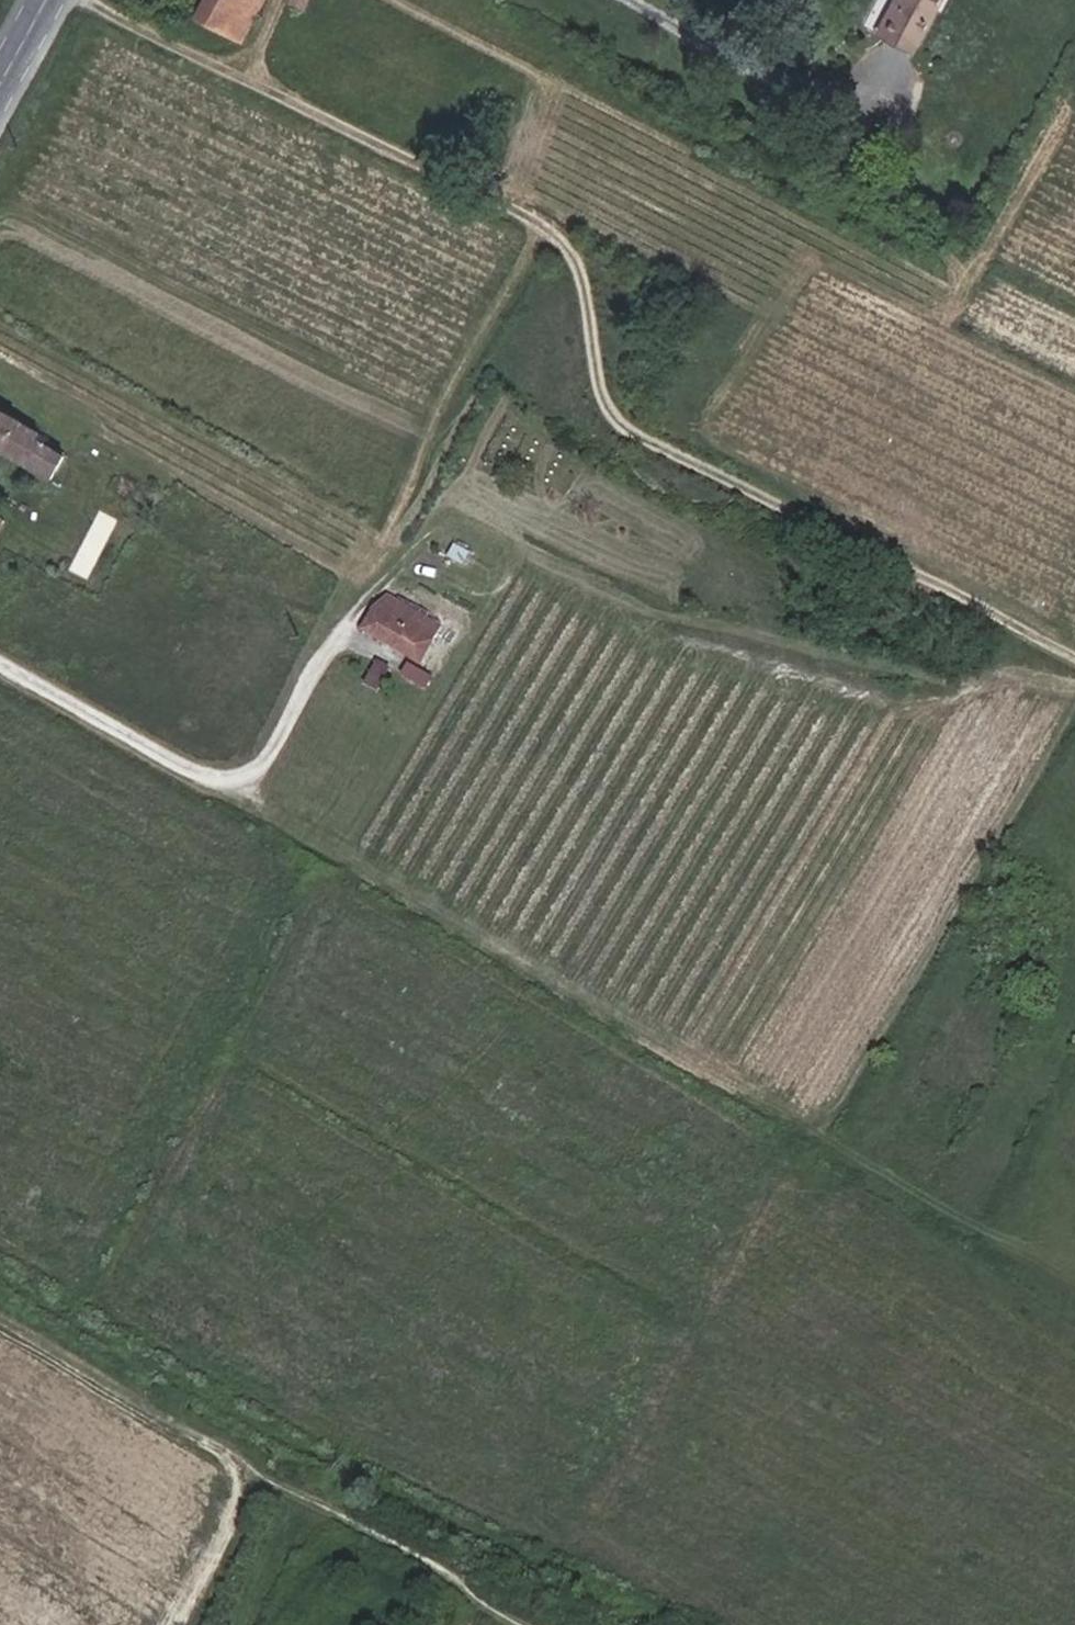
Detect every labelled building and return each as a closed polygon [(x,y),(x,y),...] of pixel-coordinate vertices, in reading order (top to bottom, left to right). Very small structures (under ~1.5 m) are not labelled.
[(205,21),(215,0),(161,0),(205,21)] [(912,49),(939,0),(905,0),(886,35),(912,49)] [(260,62),(240,53),(256,17),(226,4),(203,54),(253,78),(260,62)] [(304,36),(318,41),(323,26),(310,20),(304,36)] [(46,464),(0,442),(0,480),(50,506),(62,482),(43,472),(46,464)] [(1,575),(9,555),(0,550),(0,575),(1,575)] [(448,660),(442,651),(401,634),(382,641),(371,665),(430,694),(448,660)]
